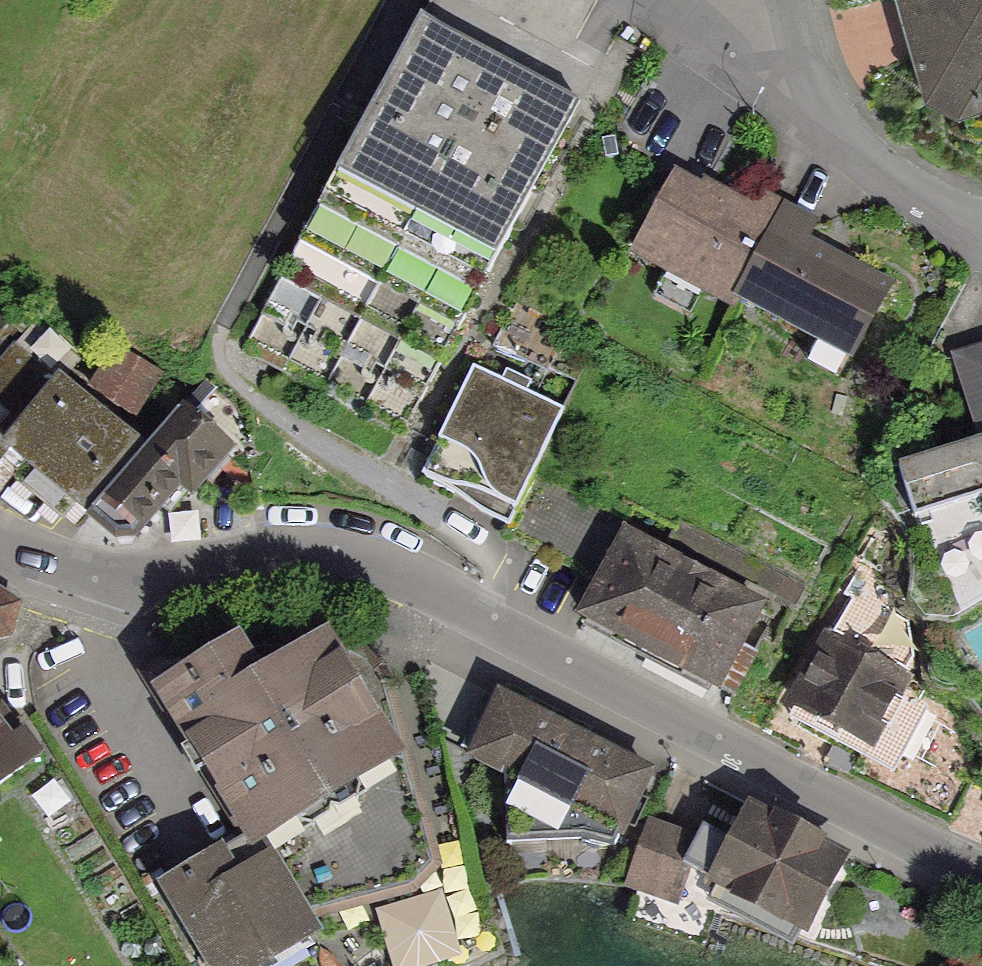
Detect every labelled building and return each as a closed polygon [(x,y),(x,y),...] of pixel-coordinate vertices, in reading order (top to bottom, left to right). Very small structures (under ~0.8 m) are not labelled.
[(594,0),(438,0),(430,18),(525,59),(533,38),(571,54),(594,0)] [(946,125),(981,114),(981,0),(909,0),(946,125)] [(578,102),(423,19),(245,350),(400,433),(578,102)] [(786,237),(684,189),(652,256),(754,304),(786,237)] [(924,300),(803,243),(770,311),(891,368),(924,300)] [(92,515),(147,449),(22,344),(0,370),(0,462),(12,448),(92,515)] [(158,376),(113,351),(91,389),(137,414),(158,376)] [(957,362),(981,439),(981,354),(957,362)] [(562,411),(473,369),(424,474),(466,494),(478,507),(509,522),(562,411)] [(147,449),(92,515),(121,540),(142,539),(185,487),(193,494),(232,447),(184,406),(147,449)] [(981,491),(981,443),(904,468),(919,512),(981,491)] [(770,602),(624,525),(573,621),(719,698),(770,602)] [(17,643),(22,620),(7,604),(0,603),(0,647),(17,643)] [(143,671),(255,845),(276,831),(326,908),(417,890),(441,862),(383,683),(330,638),(262,676),(239,638),(180,679),(161,661),(143,671)] [(926,701),(824,649),(792,711),(895,763),(926,701)] [(510,773),(515,854),(647,845),(647,832),(669,781),(496,707),(474,758),(510,773)] [(0,734),(0,782),(38,755),(23,733),(7,744),(0,734)] [(866,873),(766,825),(732,895),(833,943),(866,873)] [(715,848),(669,830),(641,903),(687,921),(715,848)] [(271,857),(240,877),(224,851),(164,888),(213,965),(262,965),(318,931),(271,857)] [(379,914),(394,965),(447,965),(466,960),(447,895),(379,914)]
